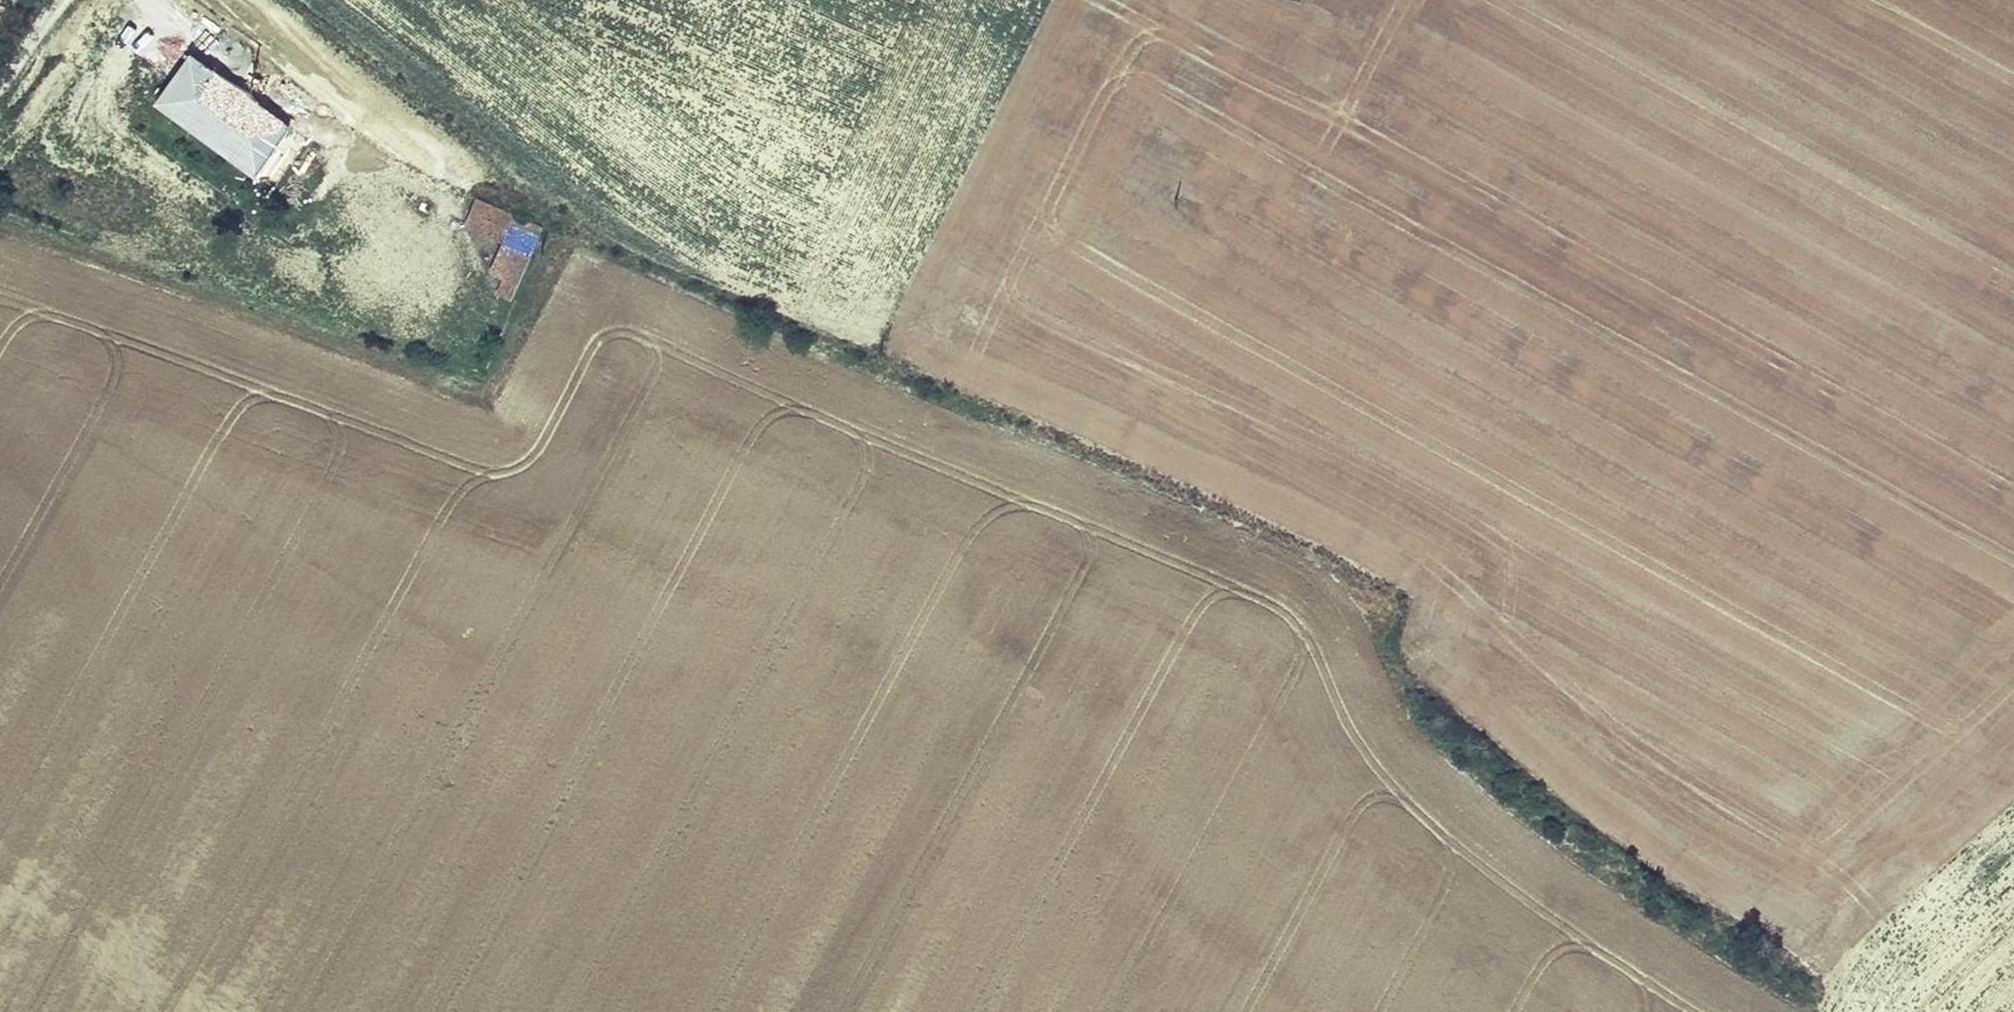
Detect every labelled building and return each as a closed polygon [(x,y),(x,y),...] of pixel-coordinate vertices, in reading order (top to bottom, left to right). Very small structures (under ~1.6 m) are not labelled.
[(300,126),(192,51),(160,97),(267,173),(295,133),(300,126)] [(307,141),(295,133),(267,173),(279,181),(307,141)] [(523,218),(457,194),(448,217),(484,230),(472,266),(489,271),(486,287),(500,291),(523,218)]
